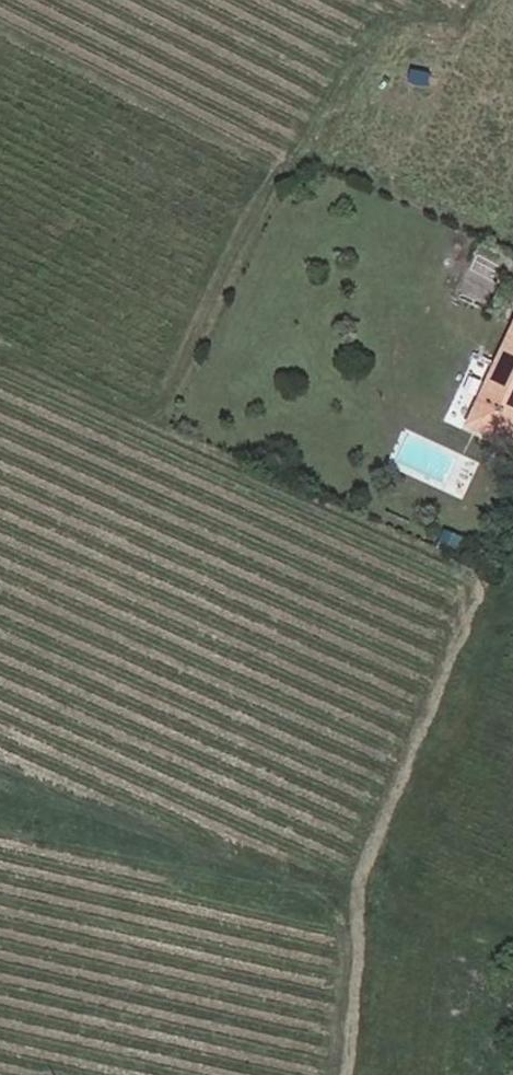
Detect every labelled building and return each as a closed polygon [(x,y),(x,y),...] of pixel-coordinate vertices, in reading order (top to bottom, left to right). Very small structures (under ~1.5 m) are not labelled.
[(510,363),(462,462),(504,482),(512,463),(512,364),(510,363)]
